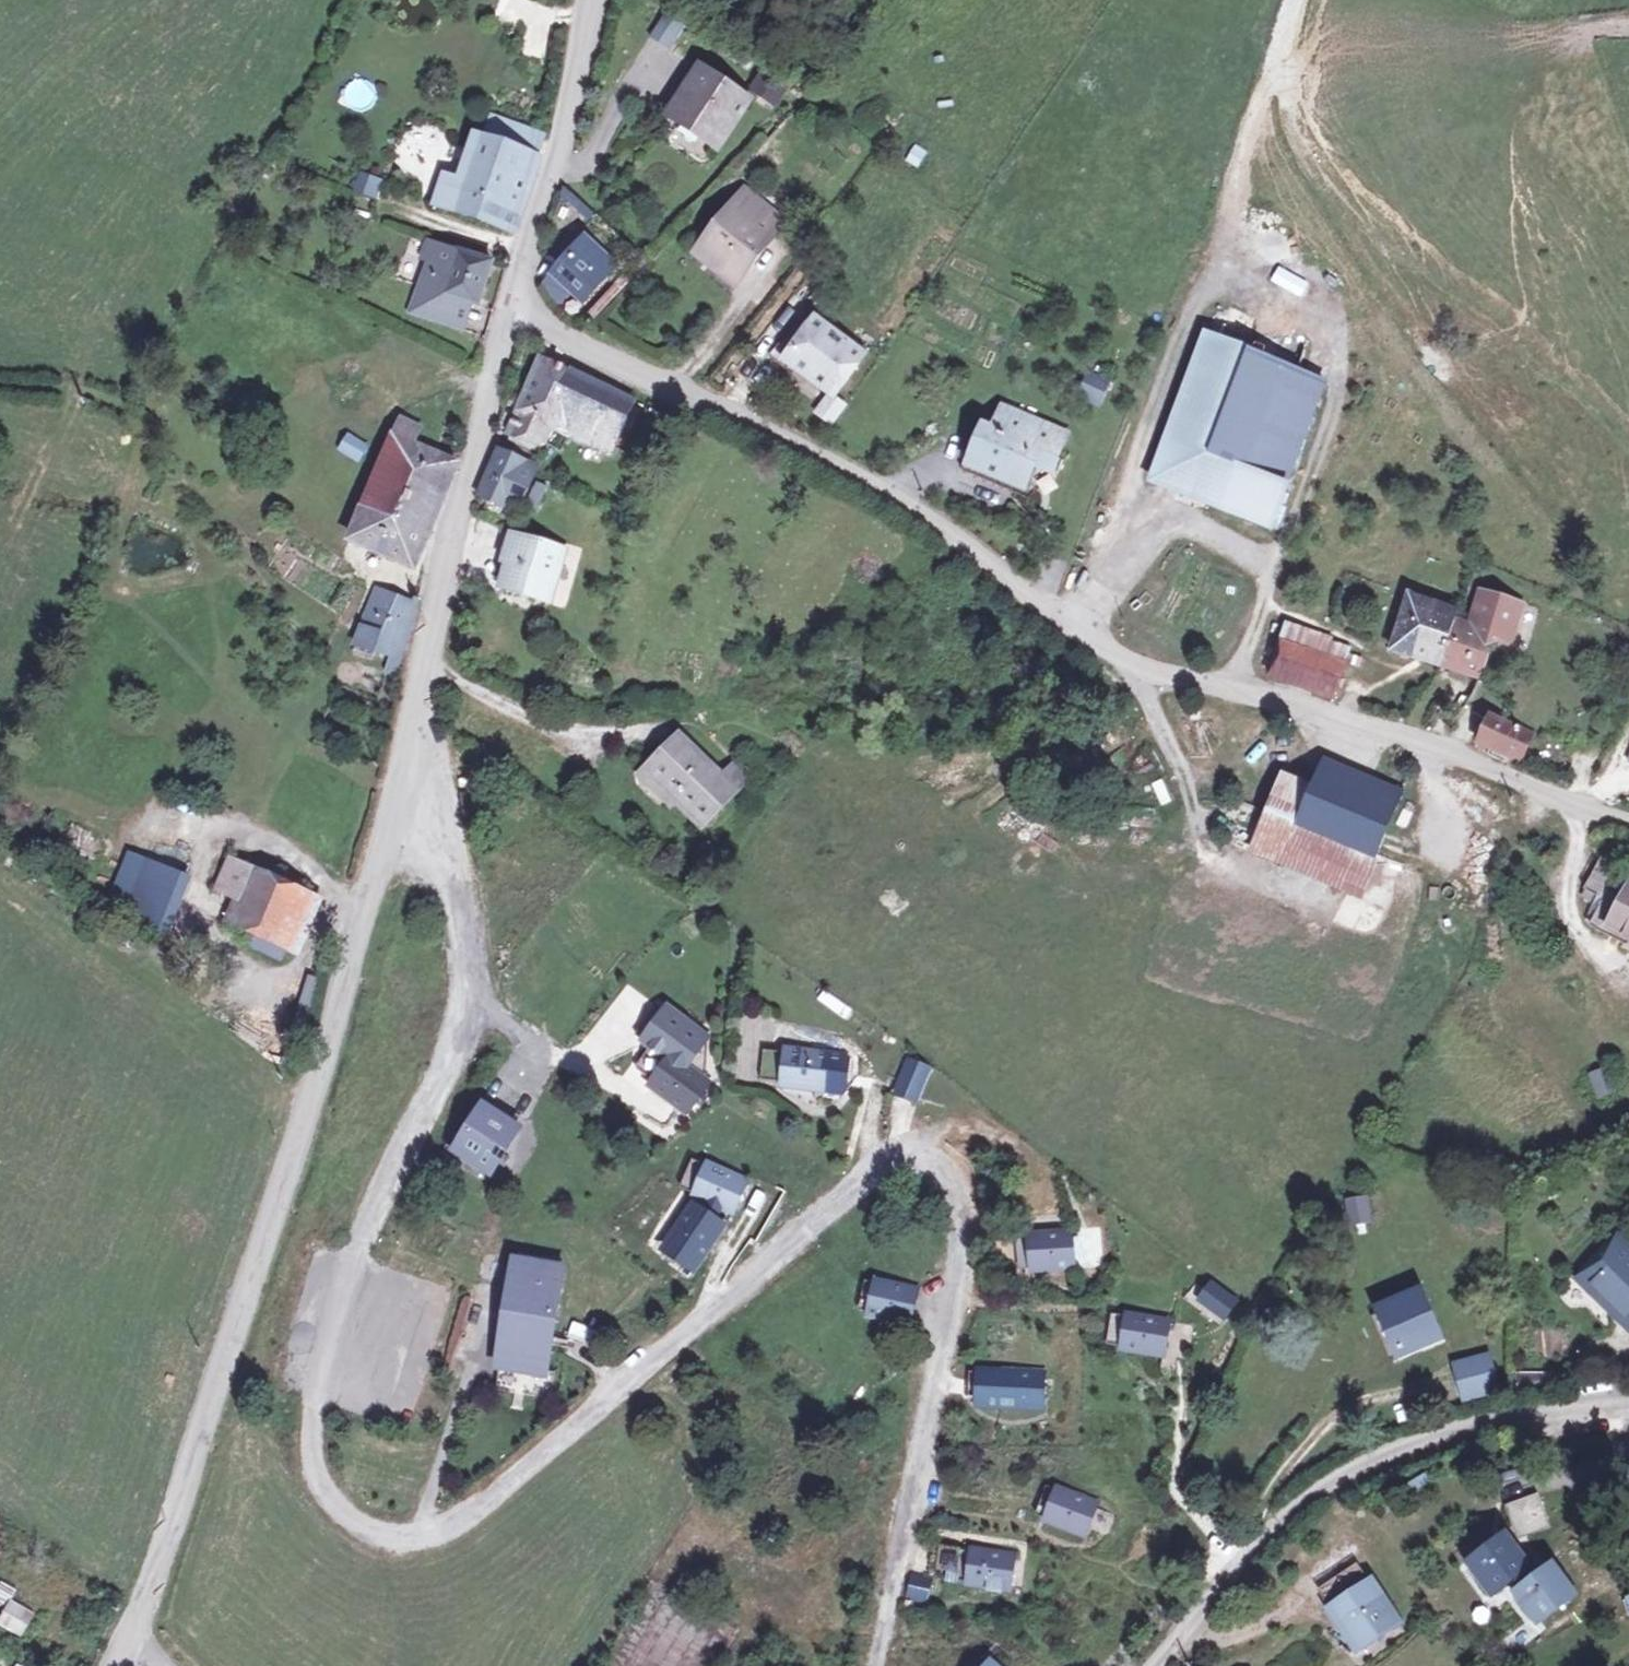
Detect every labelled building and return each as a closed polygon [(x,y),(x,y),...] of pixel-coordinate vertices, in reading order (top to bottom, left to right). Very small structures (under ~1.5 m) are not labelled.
[(666,27),(650,51),(667,63),(683,39),(666,27)] [(353,78),(340,103),(362,114),(374,89),(353,78)] [(747,114),(700,82),(692,92),(698,107),(684,130),(702,142),(708,155),(716,161),(747,114)] [(764,85),(753,103),(775,117),(787,99),(764,85)] [(667,131),(707,158),(707,157),(708,158),(708,157),(708,155),(702,142),(684,130),(698,107),(692,92),(665,129),(667,131)] [(539,123),(499,110),(471,184),(447,175),(438,199),(506,225),(531,149),(539,123)] [(913,145),(905,162),(920,169),(928,152),(913,145)] [(539,152),(531,149),(506,225),(516,228),(539,152)] [(354,172),(348,191),(375,199),(381,179),(354,172)] [(758,199),(714,255),(734,272),(726,283),(745,298),(786,245),(781,241),(792,228),(758,199)] [(493,259),(433,234),(426,252),(439,258),(421,309),(460,323),(469,301),(481,305),(493,259)] [(590,254),(580,267),(603,286),(614,273),(590,254)] [(734,272),(714,255),(705,267),(726,283),(734,272)] [(580,267),(574,263),(549,293),(562,312),(574,299),(586,309),(603,286),(580,267)] [(455,335),(460,323),(421,309),(416,321),(455,335)] [(866,368),(814,328),(779,370),(791,380),(797,372),(838,404),(866,368)] [(1253,358),(1204,342),(1151,485),(1266,528),(1282,490),(1322,384),(1253,358)] [(559,405),(571,379),(543,367),(532,391),(559,405)] [(635,409),(571,379),(559,405),(547,428),(556,433),(557,433),(561,435),(612,460),(635,409)] [(1109,387),(1091,380),(1084,399),(1102,405),(1109,387)] [(559,405),(532,391),(510,441),(545,459),(556,433),(547,428),(559,405)] [(1102,405),(1084,399),(1082,404),(1100,411),(1102,405)] [(1068,441),(1009,419),(1001,441),(991,437),(979,466),(990,471),(987,480),(1028,496),(1036,476),(1053,483),(1068,441)] [(386,430),(385,434),(394,439),(390,448),(381,469),(354,535),(417,563),(450,488),(452,489),(461,458),(413,436),(416,428),(401,420),(394,431),(390,429),(386,430)] [(367,438),(345,425),(336,445),(358,457),(367,438)] [(394,439),(385,434),(381,442),(390,448),(394,439)] [(501,448),(497,456),(500,457),(507,461),(511,453),(501,448)] [(525,514),(529,507),(541,478),(532,473),(531,474),(521,468),(507,461),(500,457),(480,498),(513,513),(515,509),(525,514)] [(546,550),(521,542),(506,587),(532,595),(551,601),(567,556),(546,550)] [(418,603),(394,590),(384,611),(372,607),(366,621),(401,639),(397,648),(408,654),(418,603)] [(1442,607),(1409,595),(1392,650),(1481,679),(1496,637),(1509,641),(1522,604),(1485,590),(1473,624),(1455,618),(1446,614),(1439,612),(1442,607)] [(1359,625),(1294,603),(1280,654),(1343,679),(1359,625)] [(1448,609),(1446,614),(1455,618),(1458,612),(1448,609)] [(366,621),(363,629),(397,648),(401,639),(366,621)] [(1537,734),(1492,716),(1481,743),(1527,761),(1537,734)] [(741,802),(685,752),(656,784),(685,812),(711,836),(741,802)] [(1398,808),(1321,777),(1313,796),(1283,784),(1269,814),(1273,816),(1256,851),(1359,896),(1376,860),(1398,808)] [(685,812),(656,784),(649,791),(679,818),(685,812)] [(96,867),(107,840),(71,825),(60,853),(96,867)] [(1594,897),(1611,864),(1607,862),(1589,894),(1594,897)] [(1620,882),(1626,872),(1611,864),(1594,897),(1608,904),(1597,923),(1628,941),(1628,887),(1620,882)] [(237,904),(247,872),(225,866),(215,898),(237,904)] [(293,884),(247,872),(237,904),(230,926),(278,940),(293,884)] [(180,889),(145,879),(130,932),(166,942),(180,889)] [(316,891),(293,884),(278,940),(301,948),(316,891)] [(665,1005),(641,1036),(672,1059),(654,1082),(686,1107),(708,1081),(687,1066),(707,1039),(665,1005)] [(778,1076),(774,1050),(759,1052),(762,1078),(778,1076)] [(831,1060),(789,1054),(786,1075),(828,1081),(831,1060)] [(929,1070),(908,1062),(896,1094),(918,1102),(929,1070)] [(1600,1075),(1583,1083),(1591,1106),(1610,1099),(1600,1075)] [(519,1130),(485,1110),(461,1147),(495,1169),(519,1130)] [(745,1185),(708,1167),(698,1190),(712,1196),(724,1200),(736,1204),(745,1185)] [(1366,1195),(1341,1199),(1347,1227),(1371,1222),(1366,1195)] [(724,1200),(712,1196),(706,1211),(695,1204),(666,1248),(695,1268),(724,1224),(717,1218),(724,1200)] [(1070,1240),(1031,1246),(1034,1269),(1074,1262),(1070,1240)] [(1621,1249),(1588,1293),(1628,1328),(1628,1327),(1628,1255),(1621,1249)] [(560,1273),(515,1266),(491,1388),(546,1399),(551,1372),(541,1370),(560,1273)] [(1209,1279),(1193,1300),(1223,1322),(1239,1301),(1209,1279)] [(916,1297),(877,1288),(872,1310),(912,1319),(916,1297)] [(1425,1314),(1389,1325),(1400,1363),(1437,1353),(1425,1314)] [(570,1323),(568,1340),(590,1343),(593,1326),(570,1323)] [(1162,1331),(1124,1323),(1120,1345),(1158,1353),(1162,1331)] [(1489,1373),(1459,1383),(1468,1411),(1499,1401),(1489,1373)] [(1000,1406),(1000,1383),(989,1383),(988,1405),(1000,1406)] [(1041,1383),(1000,1383),(1000,1406),(1040,1406),(1041,1383)] [(1089,1513),(1053,1496),(1045,1514),(1082,1531),(1089,1513)] [(1548,1506),(1512,1518),(1523,1550),(1559,1537),(1548,1506)] [(957,1579),(960,1548),(945,1547),(943,1578),(957,1579)] [(1533,1581),(1512,1552),(1495,1566),(1505,1580),(1490,1590),(1502,1605),(1519,1592),(1533,1581)] [(1010,1576),(971,1558),(962,1578),(1001,1595),(1010,1576)] [(1357,1562),(1316,1590),(1325,1603),(1366,1575),(1357,1562)] [(1505,1580),(1495,1566),(1480,1577),(1490,1590),(1505,1580)] [(931,1601),(932,1575),(908,1574),(907,1600),(931,1601)] [(16,1588),(0,1581),(0,1605),(7,1608),(16,1588)] [(1533,1581),(1519,1592),(1537,1619),(1553,1608),(1542,1592),(1533,1581)] [(1557,1581),(1542,1592),(1553,1608),(1537,1619),(1546,1631),(1577,1608),(1557,1581)] [(1379,1598),(1342,1618),(1364,1657),(1401,1636),(1379,1598)] [(43,1612),(25,1599),(13,1616),(31,1629),(43,1612)]
